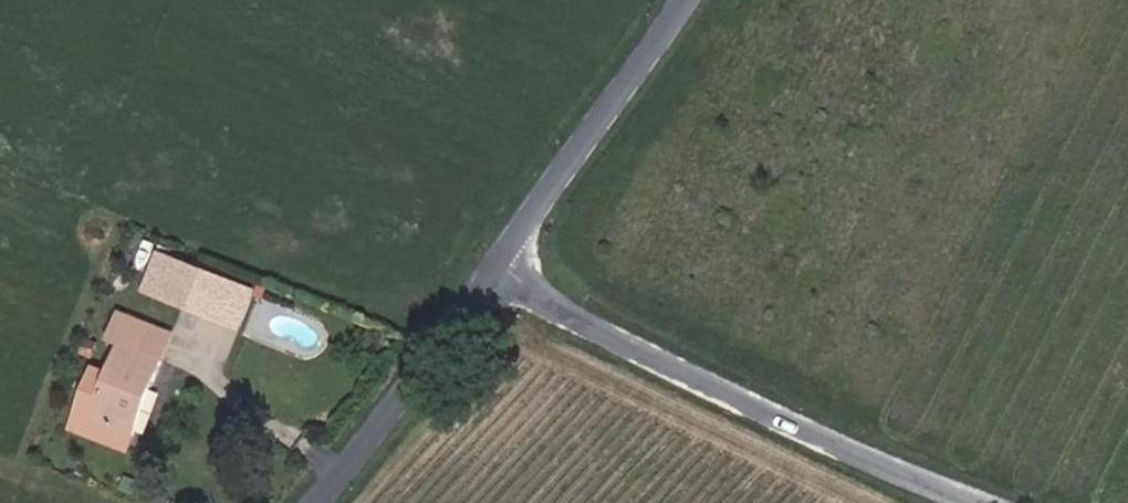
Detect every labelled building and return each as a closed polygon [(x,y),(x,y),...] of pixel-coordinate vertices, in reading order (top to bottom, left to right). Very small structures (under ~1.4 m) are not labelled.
[(171,298),(184,263),(167,256),(154,292),(171,298)] [(231,319),(243,284),(184,263),(171,298),(184,302),(231,319)] [(247,324),(259,289),(243,284),(231,319),(247,324)] [(164,359),(153,355),(164,331),(122,315),(113,337),(126,343),(114,372),(95,420),(134,434),(164,359)] [(95,420),(114,372),(99,366),(75,429),(128,450),(134,434),(95,420)]
